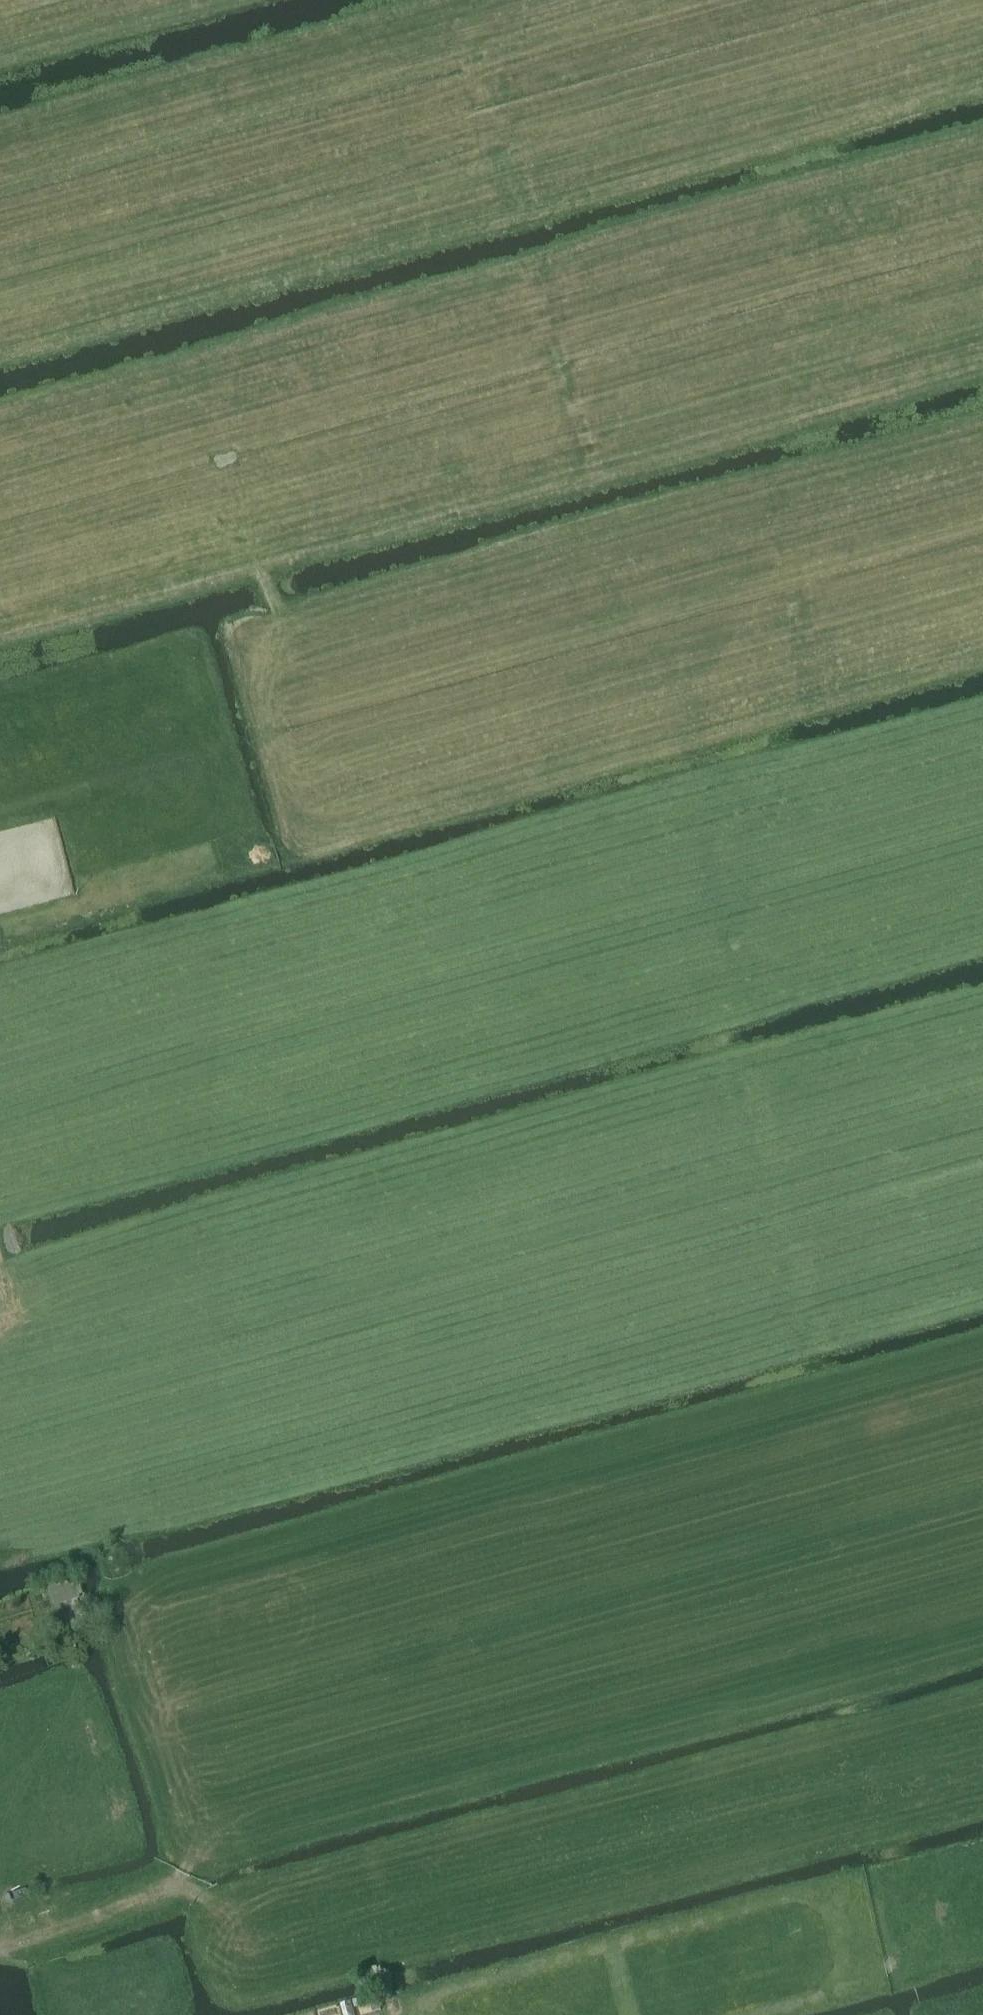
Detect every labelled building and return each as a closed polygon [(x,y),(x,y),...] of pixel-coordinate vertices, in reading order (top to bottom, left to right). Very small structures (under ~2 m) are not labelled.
[(53,1607),(72,1601),(79,1599),(78,1597),(82,1595),(78,1582),(48,1591),(53,1607)]
